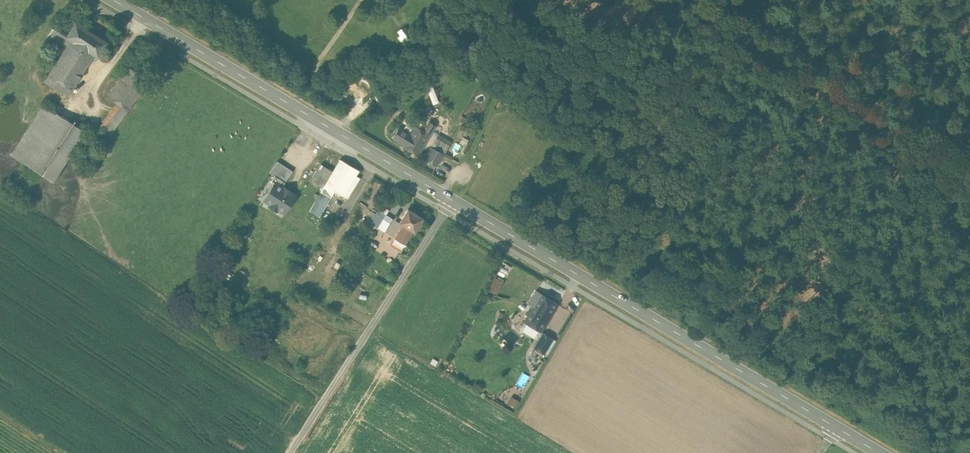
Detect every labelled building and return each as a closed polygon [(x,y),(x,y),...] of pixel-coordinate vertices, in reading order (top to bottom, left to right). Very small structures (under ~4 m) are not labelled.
[(107,42),(76,23),(68,35),(68,36),(95,54),(98,55),(107,42)] [(396,31),(403,41),(413,35),(405,24),(396,31)] [(95,54),(68,36),(68,35),(54,26),(49,35),(67,47),(45,82),(63,93),(68,96),(95,54)] [(150,81),(129,66),(108,95),(118,102),(129,110),(150,81)] [(428,88),(433,103),(439,101),(434,86),(428,88)] [(118,102),(99,128),(110,136),(129,110),(118,102)] [(86,131),(44,104),(12,155),(54,182),(86,131)] [(424,131),(416,126),(411,134),(399,127),(393,138),(405,145),(404,146),(418,155),(432,130),(430,129),(427,127),(426,128),(424,131)] [(446,152),(452,140),(438,133),(432,146),(446,152)] [(443,154),(431,147),(424,159),(436,166),(443,154)] [(333,171),(325,185),(335,191),(342,195),(354,175),(358,169),(341,159),(333,171)] [(293,171),(277,161),(270,172),(275,175),(285,182),(293,171)] [(333,171),(321,164),(311,181),(323,188),(325,185),(333,171)] [(291,192),(285,188),(284,188),(282,187),(285,182),(275,175),(271,181),(275,183),(265,200),(271,204),(269,205),(277,211),(278,209),(284,213),(295,196),(291,193),(291,192)] [(354,175),(342,195),(348,198),(360,178),(354,175)] [(323,188),(310,211),(319,216),(335,191),(325,185),(323,188)] [(423,218),(408,209),(400,223),(403,225),(413,231),(415,232),(423,218)] [(378,215),(372,224),(378,228),(384,219),(378,215)] [(413,231),(403,225),(395,238),(405,244),(413,231)] [(495,276),(488,290),(497,294),(504,280),(495,276)] [(558,304),(536,291),(528,303),(533,306),(525,321),(541,331),(558,304)] [(553,339),(543,333),(534,348),(544,354),(553,339)] [(508,404),(517,407),(520,399),(510,396),(508,404)]
